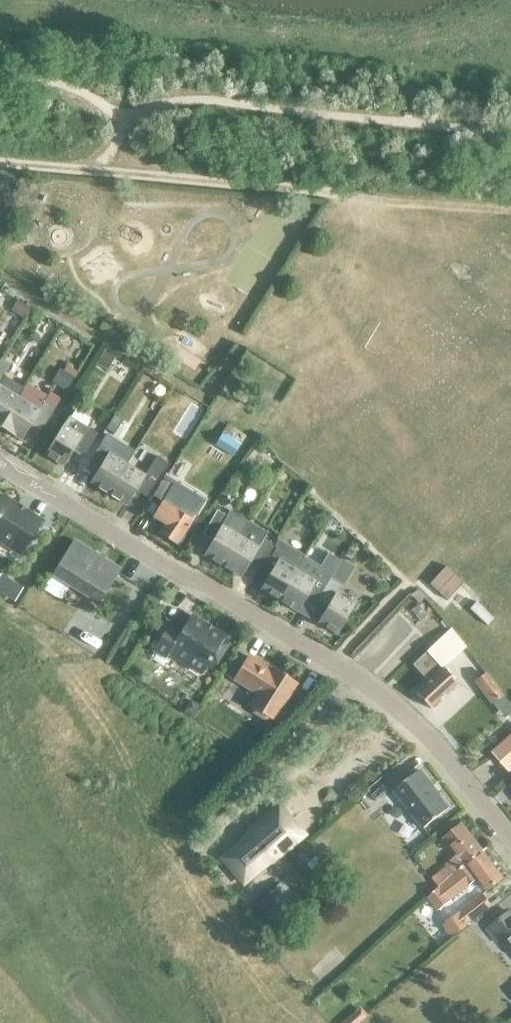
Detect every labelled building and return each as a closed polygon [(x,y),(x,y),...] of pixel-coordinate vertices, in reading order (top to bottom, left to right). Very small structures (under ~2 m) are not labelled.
[(14,193),(15,179),(0,177),(0,192),(14,193)] [(16,299),(11,309),(23,316),(29,307),(16,299)] [(104,348),(97,361),(106,367),(114,354),(104,348)] [(0,427),(24,388),(3,375),(7,368),(0,364),(0,427)] [(59,367),(52,380),(65,388),(76,371),(66,364),(62,369),(59,367)] [(41,431),(61,398),(50,392),(48,396),(27,383),(24,388),(0,427),(21,440),(31,425),(41,431)] [(185,395),(181,401),(188,405),(191,398),(185,395)] [(114,415),(106,428),(114,433),(122,420),(114,415)] [(68,416),(63,425),(45,455),(63,466),(73,451),(83,457),(97,433),(68,416)] [(232,456),(245,437),(227,425),(215,445),(232,456)] [(109,494),(127,464),(109,453),(115,444),(104,438),(89,461),(99,467),(90,483),(109,494)] [(145,475),(127,464),(109,494),(127,505),(136,490),(146,496),(167,462),(157,456),(145,475)] [(246,459),(239,471),(246,475),(254,464),(246,459)] [(177,545),(198,512),(193,510),(192,513),(173,501),(178,494),(171,489),(174,483),(165,477),(153,495),(162,501),(152,517),(163,524),(158,532),(177,545)] [(22,554),(42,522),(0,496),(0,540),(22,554)] [(231,511),(228,516),(217,510),(203,534),(213,540),(203,555),(222,566),(240,536),(249,521),(231,511)] [(249,521),(240,536),(222,566),(241,578),(250,562),(260,568),(274,544),(263,538),(267,532),(249,521)] [(328,560),(334,546),(312,537),(306,552),(328,560)] [(52,574),(51,575),(69,586),(63,595),(67,604),(77,603),(83,594),(99,604),(119,571),(103,561),(101,564),(92,558),(94,555),(72,542),(52,574)] [(274,544),(260,568),(269,574),(260,589),(279,600),(297,570),(279,560),(284,550),(274,544)] [(297,570),(279,600),(298,611),(307,596),(317,602),(331,578),(322,572),(321,572),(324,568),(305,557),(297,570)] [(463,582),(446,567),(430,583),(447,599),(463,582)] [(336,635),(354,604),(336,593),(341,584),(331,578),(317,602),(326,608),(317,623),(336,635)] [(4,594),(15,601),(23,587),(12,581),(4,594)] [(418,603),(425,597),(418,589),(411,594),(418,603)] [(473,595),(467,603),(487,617),(493,608),(473,595)] [(419,605),(411,610),(420,621),(428,616),(419,605)] [(214,631),(190,616),(179,634),(167,626),(153,649),(166,657),(169,652),(202,673),(211,658),(216,661),(227,644),(212,634),(214,631)] [(443,636),(425,653),(438,666),(440,664),(441,665),(465,646),(463,643),(451,630),(443,636)] [(425,653),(414,663),(429,679),(415,692),(431,709),(458,684),(441,665),(440,664),(438,666),(425,653)] [(247,656),(233,679),(257,693),(249,706),(273,721),(297,683),(273,668),(271,671),(247,656)] [(492,702),(501,695),(487,675),(477,682),(492,702)] [(191,698),(185,708),(194,714),(200,704),(191,698)] [(493,752),(510,770),(510,769),(510,736),(493,752)] [(421,769),(393,791),(422,829),(450,807),(421,769)] [(278,804),(218,856),(247,890),(308,835),(282,808),(278,804)] [(481,851),(459,823),(446,833),(463,856),(451,864),(456,870),(481,851)] [(315,837),(302,848),(309,856),(322,844),(315,837)] [(440,884),(438,886),(425,896),(436,910),(477,878),(487,890),(503,878),(482,850),(481,851),(456,870),(457,872),(452,876),(440,884)] [(446,868),(435,877),(440,884),(452,876),(446,868)] [(482,894),(460,911),(442,924),(452,937),(470,923),(468,922),(490,905),(482,894)] [(509,912),(487,929),(497,942),(504,936),(510,945),(510,914),(509,912)] [(340,1022),(355,1022),(365,1014),(359,1007),(340,1022)]
